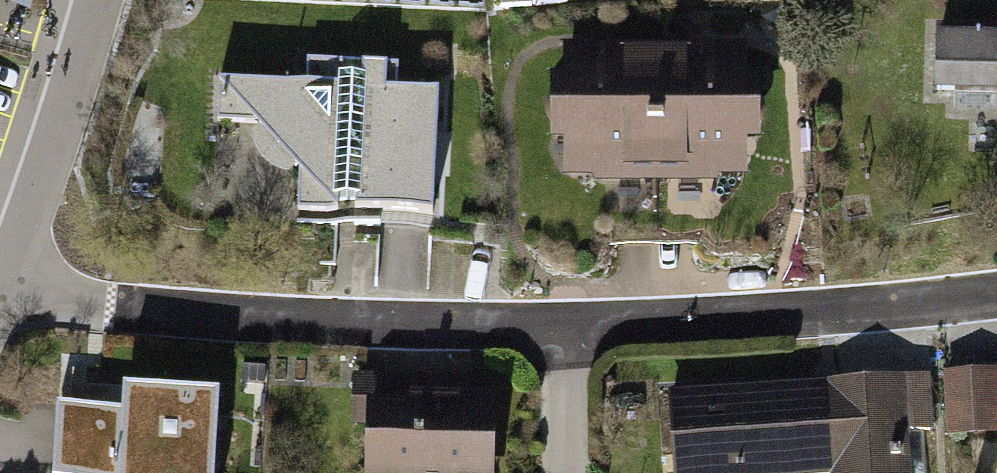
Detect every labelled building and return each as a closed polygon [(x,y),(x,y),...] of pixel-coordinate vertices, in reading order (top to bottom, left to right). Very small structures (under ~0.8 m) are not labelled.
[(931,22),(930,99),(942,99),(942,116),(996,117),(996,23),(931,22)] [(571,46),(573,180),(616,179),(617,208),(728,206),(728,178),(754,177),(754,149),(773,149),(772,85),(753,85),(752,42),(705,43),(705,56),(643,57),(643,45),(571,46)] [(442,220),(447,95),(409,94),(410,65),(312,61),(311,90),(235,87),(233,121),(230,211),(307,215),(306,231),(389,234),(390,218),(442,220)] [(950,375),(955,436),(996,433),(996,371),(950,375)] [(506,394),(475,394),(475,405),(423,404),(424,378),(362,377),(361,429),(372,429),(371,472),(504,472),(506,394)] [(684,472),(914,472),(911,435),(939,433),(935,377),(678,394),(684,472)] [(125,392),(124,412),(59,408),(55,472),(215,472),(219,397),(125,392)]
